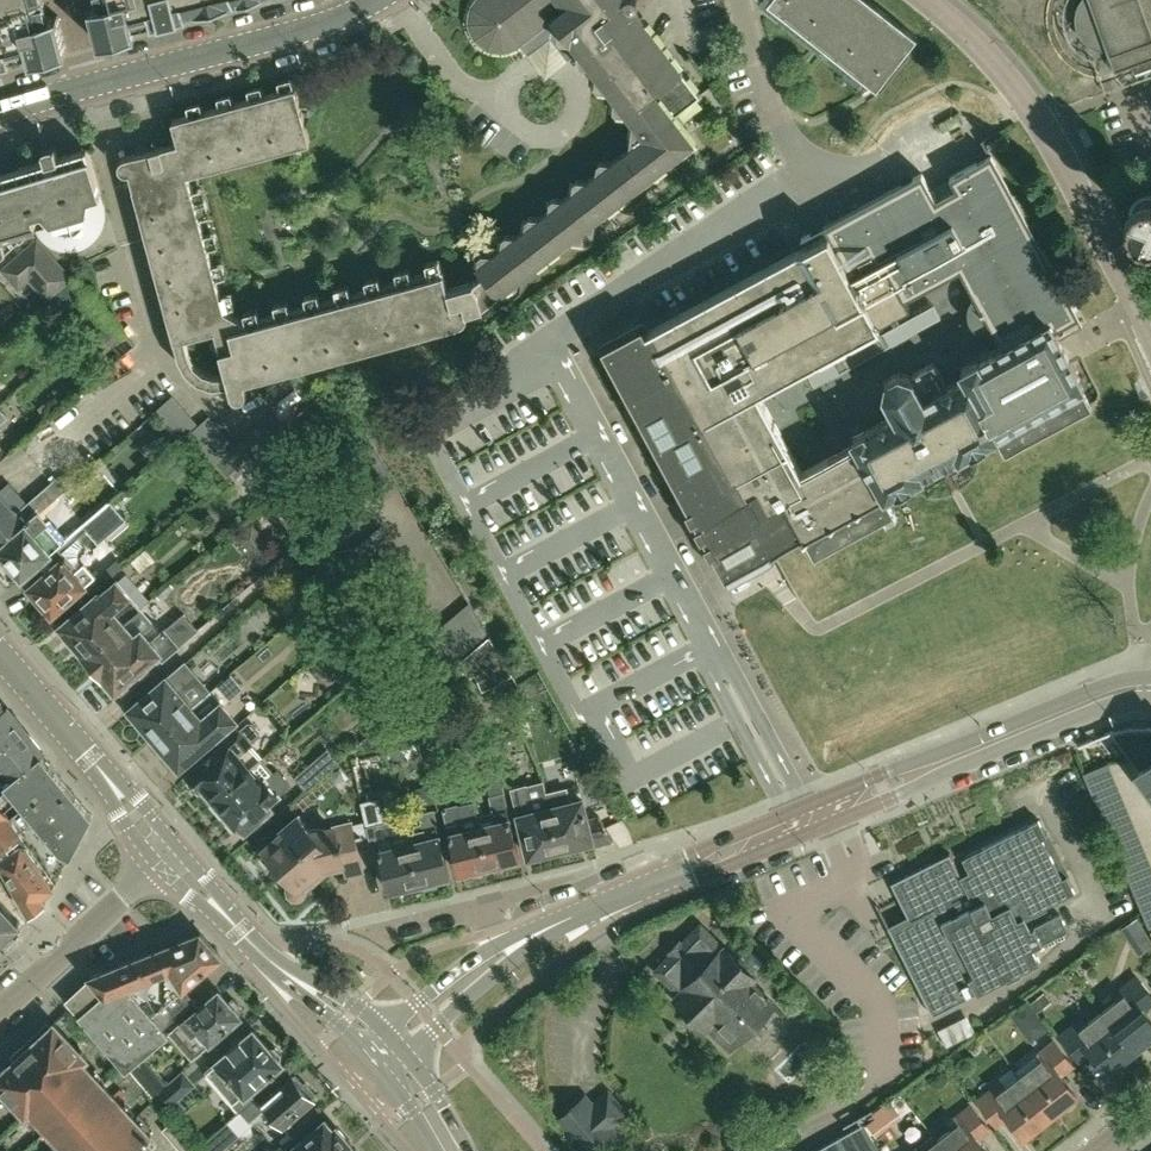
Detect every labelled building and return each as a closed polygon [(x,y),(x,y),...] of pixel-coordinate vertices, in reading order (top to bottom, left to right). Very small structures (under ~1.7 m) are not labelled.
[(28,56),(30,62),(67,52),(57,15),(48,17),(44,0),(0,0),(0,64),(28,56)] [(99,5),(90,7),(99,44),(136,35),(135,29),(187,16),(187,14),(230,3),(235,2),(234,0),(98,0),(99,5)] [(475,0),(472,5),(470,11),(469,17),(469,23),(470,28),(472,34),(476,39),(480,43),(484,46),(489,49),(495,50),(501,51),(507,50),(512,48),(517,46),(520,43),(553,18),(579,51),(579,61),(580,64),(586,64),(589,65),(598,76),(596,85),(599,88),(607,89),(615,99),(614,108),(617,111),(625,112),(634,123),(630,147),(611,162),(601,161),(599,163),(597,172),(587,180),(577,179),(575,181),(574,190),(563,198),(554,197),(551,200),(550,209),(540,217),(530,215),(527,218),(526,227),(516,235),(507,234),(504,237),(503,245),(492,253),(483,252),(479,255),(478,265),(484,273),(473,281),(449,288),(444,271),(444,268),(246,321),(232,313),(229,311),(225,309),(188,173),(310,141),(296,86),(172,119),(178,142),(126,156),(124,157),(122,158),(120,160),(119,163),(119,166),(120,168),(122,170),(125,172),(128,172),(130,172),(149,242),(175,341),(215,330),(231,392),(233,394),(234,396),(236,397),(239,398),(241,397),(244,396),(245,395),(247,392),(247,390),(247,388),(245,380),(461,322),(459,312),(484,306),(572,237),(587,239),(592,235),(594,220),(694,143),(672,115),(700,94),(634,10),(636,8),(637,5),(637,3),(636,0),(476,0),(475,0)] [(918,37),(871,0),(769,0),(768,1),(822,44),(877,88),(905,53),(918,37)] [(1085,6),(1082,13),(1082,22),(1085,31),(1090,38),(1096,42),(1105,44),(1115,71),(1132,65),(1135,72),(1150,66),(1150,0),(1089,0),(1085,6)] [(87,148),(85,149),(59,156),(56,145),(43,149),(46,160),(17,169),(0,174),(0,255),(36,223),(33,214),(42,211),(54,224),(37,231),(40,236),(44,240),(48,244),(53,247),(59,249),(64,251),(70,251),(76,250),(82,249),(87,246),(92,243),(96,239),(100,234),(103,228),(105,223),(105,217),(105,211),(104,205),(87,148)] [(1000,435),(1001,437),(1002,436),(1088,390),(1059,337),(1083,325),(992,155),(989,156),(950,177),(957,189),(937,199),(922,173),(802,237),(806,246),(646,332),(643,326),(574,363),(698,594),(804,537),(806,540),(814,554),(893,511),(885,497),(898,490),(899,491),(914,483),(913,482),(926,475),(925,474),(941,465),(959,456),(960,457),(973,450),(974,451),(980,448),(979,446),(1000,435)] [(1149,190),(1145,191),(1141,192),(1138,195),(1135,198),(1133,202),(1131,206),(1131,210),(1131,214),(1133,218),(1135,222),(1138,225),(1141,228),(1145,230),(1149,230),(1150,230),(1150,190),(1149,190)] [(71,278),(37,239),(3,269),(18,287),(29,278),(48,299),(71,278)] [(274,413),(216,463),(228,476),(286,426),(274,413)] [(157,432),(147,441),(161,458),(171,449),(157,432)] [(295,460),(274,437),(254,455),(275,479),(295,460)] [(54,551),(64,543),(47,524),(49,522),(40,512),(69,487),(65,483),(59,476),(27,504),(28,504),(17,514),(27,525),(1,548),(0,547),(0,551),(23,578),(54,551)] [(28,504),(27,504),(9,482),(0,490),(0,547),(1,548),(27,525),(17,514),(28,504)] [(85,590),(86,587),(97,577),(78,556),(78,552),(78,549),(82,545),(79,541),(88,533),(93,538),(107,527),(105,524),(118,512),(109,502),(64,543),(54,551),(61,558),(29,586),(41,600),(38,603),(48,613),(51,610),(54,614),(75,596),(79,595),(85,590)] [(252,518),(237,530),(250,546),(265,534),(252,518)] [(374,579),(399,557),(382,528),(356,549),(338,563),(328,553),(307,557),(340,581),(341,582),(364,563),(374,578),(374,579)] [(120,557),(108,568),(114,575),(126,564),(120,557)] [(374,579),(384,596),(410,574),(399,557),(374,579)] [(435,615),(410,574),(384,596),(409,636),(435,615)] [(86,656),(134,615),(142,608),(118,580),(63,625),(86,653),(85,654),(86,656)] [(487,633),(469,606),(444,627),(461,654),(487,633)] [(151,643),(143,634),(155,624),(142,608),(134,615),(86,656),(102,675),(105,674),(117,688),(124,682),(129,688),(150,671),(145,665),(158,653),(164,660),(199,630),(185,613),(151,643)] [(500,680),(513,674),(491,637),(461,661),(467,677),(494,666),(500,680)] [(155,737),(210,691),(187,663),(174,674),(173,673),(132,708),(145,724),(145,725),(155,737)] [(234,719),(221,704),(210,691),(155,737),(166,750),(167,749),(180,765),(221,731),(220,730),(234,719)] [(24,727),(9,708),(0,715),(0,746),(24,727)] [(402,710),(376,731),(386,752),(414,740),(402,710)] [(210,803),(261,760),(249,745),(259,736),(260,730),(254,723),(251,723),(187,775),(210,803)] [(42,752),(42,751),(43,750),(24,727),(0,746),(0,776),(4,781),(0,784),(0,785),(42,752)] [(1148,727),(1132,727),(1126,728),(1125,728),(1104,732),(1105,734),(1111,732),(1150,786),(1150,727),(1148,727)] [(338,763),(327,750),(294,777),(306,790),(338,763)] [(0,785),(0,794),(24,826),(0,844),(0,859),(21,842),(25,839),(54,880),(55,880),(69,854),(71,855),(92,815),(42,752),(0,785)] [(273,810),(269,804),(292,785),(279,770),(273,775),(261,760),(210,803),(222,818),(228,813),(245,834),(273,810)] [(434,803),(428,781),(411,785),(417,808),(434,803)] [(547,857),(561,853),(548,795),(545,782),(529,786),(514,790),(530,856),(543,853),(547,857)] [(570,804),(567,790),(548,795),(561,853),(575,850),(577,845),(591,841),(592,845),(614,840),(601,819),(588,822),(583,801),(570,804)] [(24,826),(0,794),(0,844),(24,826)] [(491,797),(494,811),(477,815),(491,871),(508,866),(507,862),(520,858),(504,794),(491,797)] [(491,871),(477,815),(474,801),(443,809),(459,873),(473,870),(475,875),(491,871)] [(421,815),(423,825),(406,829),(410,843),(421,888),(438,883),(437,880),(450,876),(434,811),(421,815)] [(289,878),(288,889),(289,892),(290,894),(291,896),(293,897),(296,898),(298,898),(301,897),(303,896),(305,893),(306,891),(306,878),(323,864),(342,860),(346,873),(363,869),(351,823),(335,827),(336,832),(323,835),(318,839),(299,816),(283,829),(285,832),(264,849),(289,878)] [(890,930),(933,1015),(1040,961),(1034,948),(1069,930),(1060,913),(1030,928),(1024,917),(1076,891),(1068,874),(1062,877),(1043,837),(1048,835),(1040,818),(962,857),(969,871),(961,875),(950,853),(891,883),(910,920),(890,930)] [(421,888),(410,843),(393,847),(387,823),(374,826),(390,891),(403,888),(404,892),(421,888)] [(0,859),(0,862),(30,914),(40,912),(45,902),(41,895),(54,886),(21,842),(0,859)] [(19,922),(0,901),(0,939),(19,922)] [(775,1003),(753,981),(756,978),(726,948),(725,949),(702,926),(683,944),(682,944),(657,969),(681,993),(678,996),(730,1048),(744,1034),(746,1036),(755,1026),(754,1024),(775,1003)] [(194,1002),(184,990),(215,964),(212,961),(220,954),(202,933),(92,975),(89,978),(103,995),(79,1016),(125,1073),(168,1036),(162,1029),(194,1002)] [(445,946),(429,956),(437,969),(453,959),(445,946)] [(1103,1011),(1134,1051),(1150,1038),(1150,1017),(1145,1009),(1150,1004),(1150,994),(1137,976),(1121,988),(1125,994),(1103,1011)] [(171,1031),(181,1042),(198,1027),(211,1042),(242,1015),(240,1012),(244,1009),(234,997),(229,1001),(220,989),(171,1031)] [(1044,993),(1031,1003),(1037,1011),(1050,1001),(1044,993)] [(73,1008),(60,1019),(67,1026),(79,1015),(73,1008)] [(1134,1051),(1103,1011),(1081,1028),(1076,1023),(1060,1035),(1079,1059),(1092,1050),(1109,1071),(1134,1051)] [(79,1050),(56,1024),(36,1042),(35,1041),(34,1042),(31,1039),(18,1051),(13,1056),(16,1059),(15,1060),(16,1061),(0,1075),(0,1085),(27,1114),(32,1110),(69,1150),(135,1150),(151,1136),(147,1131),(151,1127),(140,1115),(136,1119),(84,1062),(88,1058),(79,1050)] [(215,1088),(216,1087),(231,1104),(233,1102),(239,1110),(256,1096),(250,1089),(282,1061),(280,1059),(281,1058),(281,1051),(276,1044),(269,1044),(268,1045),(253,1029),(240,1041),(238,1039),(224,1050),(226,1052),(213,1063),(214,1063),(203,1073),(215,1088)] [(1050,1116),(1077,1095),(1060,1075),(1073,1065),(1053,1041),(1037,1053),(1041,1059),(1019,1076),(1050,1116)] [(196,1085),(184,1070),(153,1096),(165,1110),(196,1085)] [(275,1090),(273,1088),(260,1100),(256,1096),(239,1110),(249,1121),(262,1109),(266,1114),(269,1111),(282,1126),(285,1123),(288,1126),(296,1119),(294,1116),(313,1099),(311,1097),(314,1094),(304,1083),(301,1085),(292,1075),(275,1090)] [(1050,1116),(1019,1076),(997,1093),(993,1087),(977,1100),(996,1125),(1007,1116),(1024,1137),(1050,1116)] [(609,1090),(594,1103),(585,1093),(556,1119),(585,1150),(599,1150),(620,1132),(615,1126),(630,1113),(609,1090)] [(990,1130),(970,1105),(954,1118),(958,1123),(936,1140),(945,1150),(987,1150),(978,1139),(990,1130)] [(874,1115),(867,1121),(875,1133),(883,1128),(874,1115)] [(198,1147),(174,1119),(163,1129),(181,1150),(199,1150),(201,1150),(198,1147)] [(327,1121),(325,1119),(288,1150),(340,1150),(350,1142),(336,1126),(333,1129),(327,1121)] [(201,1150),(202,1150),(222,1150),(240,1135),(227,1121),(198,1147),(201,1150)] [(864,1124),(815,1150),(879,1150),(864,1124)] [(936,1140),(922,1150),(945,1150),(936,1140)]
